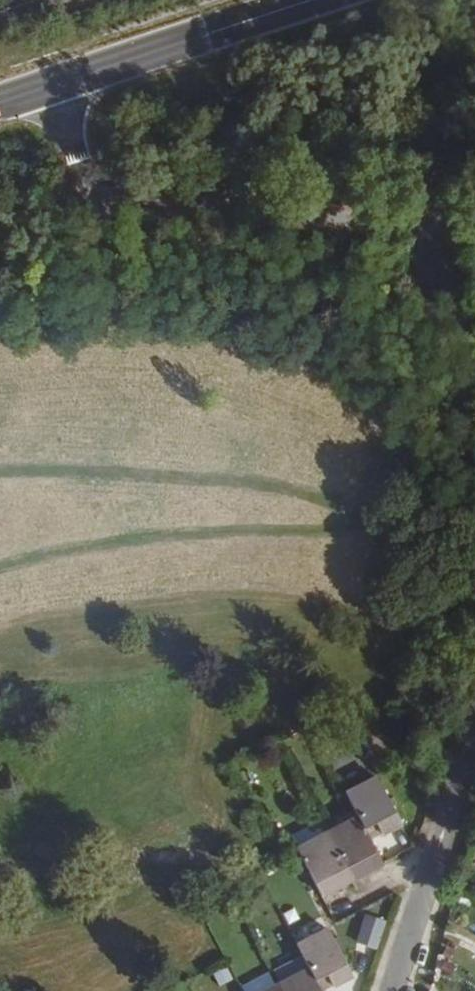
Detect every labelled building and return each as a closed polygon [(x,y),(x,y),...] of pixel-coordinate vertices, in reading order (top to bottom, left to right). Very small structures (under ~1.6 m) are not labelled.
[(375,824),(381,835),(400,825),(376,778),(345,794),(358,818),(327,834),(297,850),(321,896),(381,864),(370,841),(364,830),(375,824)] [(297,850),(327,834),(321,822),(291,838),(297,850)] [(370,841),(381,835),(375,824),(364,830),(370,841)] [(331,986),(351,976),(326,928),(295,944),(301,957),(307,968),(279,983),(263,990),(319,990),(315,983),(326,977),(331,986)] [(307,968),(301,957),(274,972),(279,983),(307,968)] [(227,965),(211,973),(218,987),(234,979),(227,965)] [(331,986),(326,977),(315,983),(319,990),(322,990),(331,986)]
